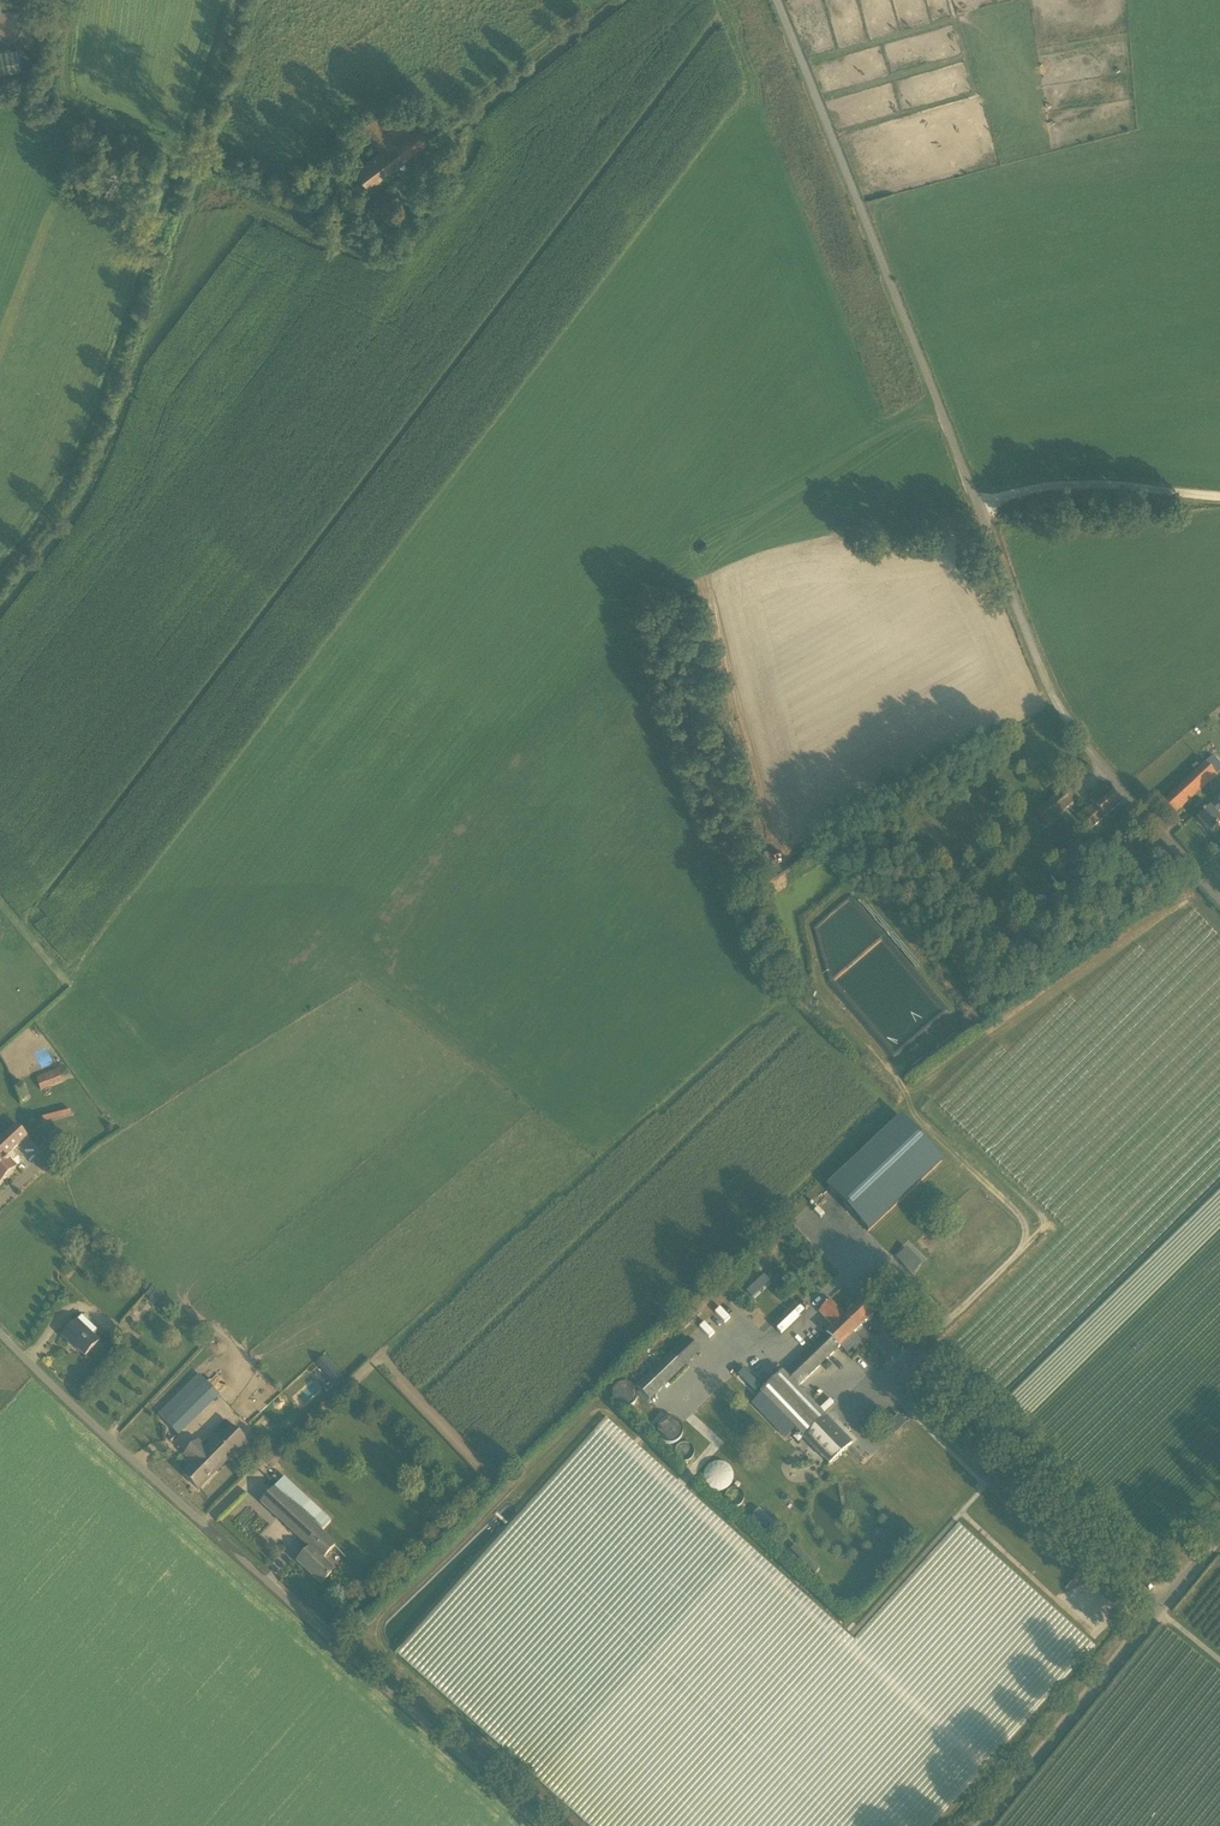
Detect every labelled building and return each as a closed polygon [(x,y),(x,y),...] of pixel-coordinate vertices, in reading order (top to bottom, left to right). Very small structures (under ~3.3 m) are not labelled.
[(432,138),(420,122),(412,112),(388,131),(377,115),(363,126),(382,152),(357,171),(369,187),(432,138)] [(1204,752),(1186,768),(1193,776),(1160,805),(1171,818),(1219,773),(1219,762),(1216,759),(1213,762),(1204,752)] [(1087,809),(1077,817),(1088,830),(1120,804),(1106,787),(1090,801),(1094,805),(1087,810),(1087,809)] [(1065,788),(1056,796),(1047,804),(1046,803),(1036,812),(1045,824),(1056,814),(1058,816),(1076,801),(1065,788)] [(1219,826),(1219,819),(1217,815),(1219,812),(1219,805),(1217,802),(1197,820),(1211,834),(1219,826)] [(57,1070),(57,1068),(44,1073),(45,1075),(36,1078),(41,1091),(50,1088),(63,1083),(58,1070),(57,1070)] [(27,1085),(21,1087),(25,1100),(31,1097),(27,1085)] [(900,1118),(826,1188),(868,1232),(909,1193),(942,1161),(900,1118)] [(27,1136),(16,1124),(0,1140),(0,1183),(17,1167),(16,1166),(19,1162),(19,1158),(12,1150),(27,1136)] [(925,1210),(885,1248),(949,1314),(1019,1244),(942,1161),(909,1193),(925,1210)] [(161,1295),(153,1288),(146,1297),(154,1303),(161,1295)] [(827,1334),(840,1347),(873,1315),(860,1302),(845,1316),(830,1301),(819,1312),(834,1327),(827,1334)] [(85,1357),(98,1343),(76,1322),(62,1337),(72,1346),(73,1345),(85,1357)] [(840,1347),(827,1334),(825,1332),(783,1373),(783,1372),(760,1394),(761,1395),(751,1404),(785,1440),(796,1430),(830,1465),(852,1445),(797,1388),(840,1347)] [(650,1402),(701,1352),(687,1338),(671,1353),(663,1346),(629,1379),(636,1387),(650,1402)] [(179,1437),(188,1429),(221,1397),(199,1375),(158,1416),(179,1437)] [(711,1395),(699,1407),(709,1417),(721,1406),(711,1395)] [(722,1410),(711,1420),(721,1431),(732,1421),(722,1410)] [(667,1444),(680,1434),(669,1419),(656,1430),(667,1444)] [(199,1490),(247,1441),(226,1420),(196,1450),(193,1447),(185,1455),(196,1465),(185,1477),(199,1490)] [(691,1458),(695,1453),(681,1443),(677,1448),(691,1458)] [(284,1479),(275,1488),(262,1503),(310,1548),(297,1563),(322,1585),(335,1571),(324,1561),(337,1546),(322,1531),(331,1522),(324,1515),(315,1525),(281,1494),(290,1485),(284,1479)] [(726,1493),(738,1504),(749,1493),(737,1481),(726,1493)] [(768,1530),(774,1524),(757,1507),(751,1514),(768,1530)]
